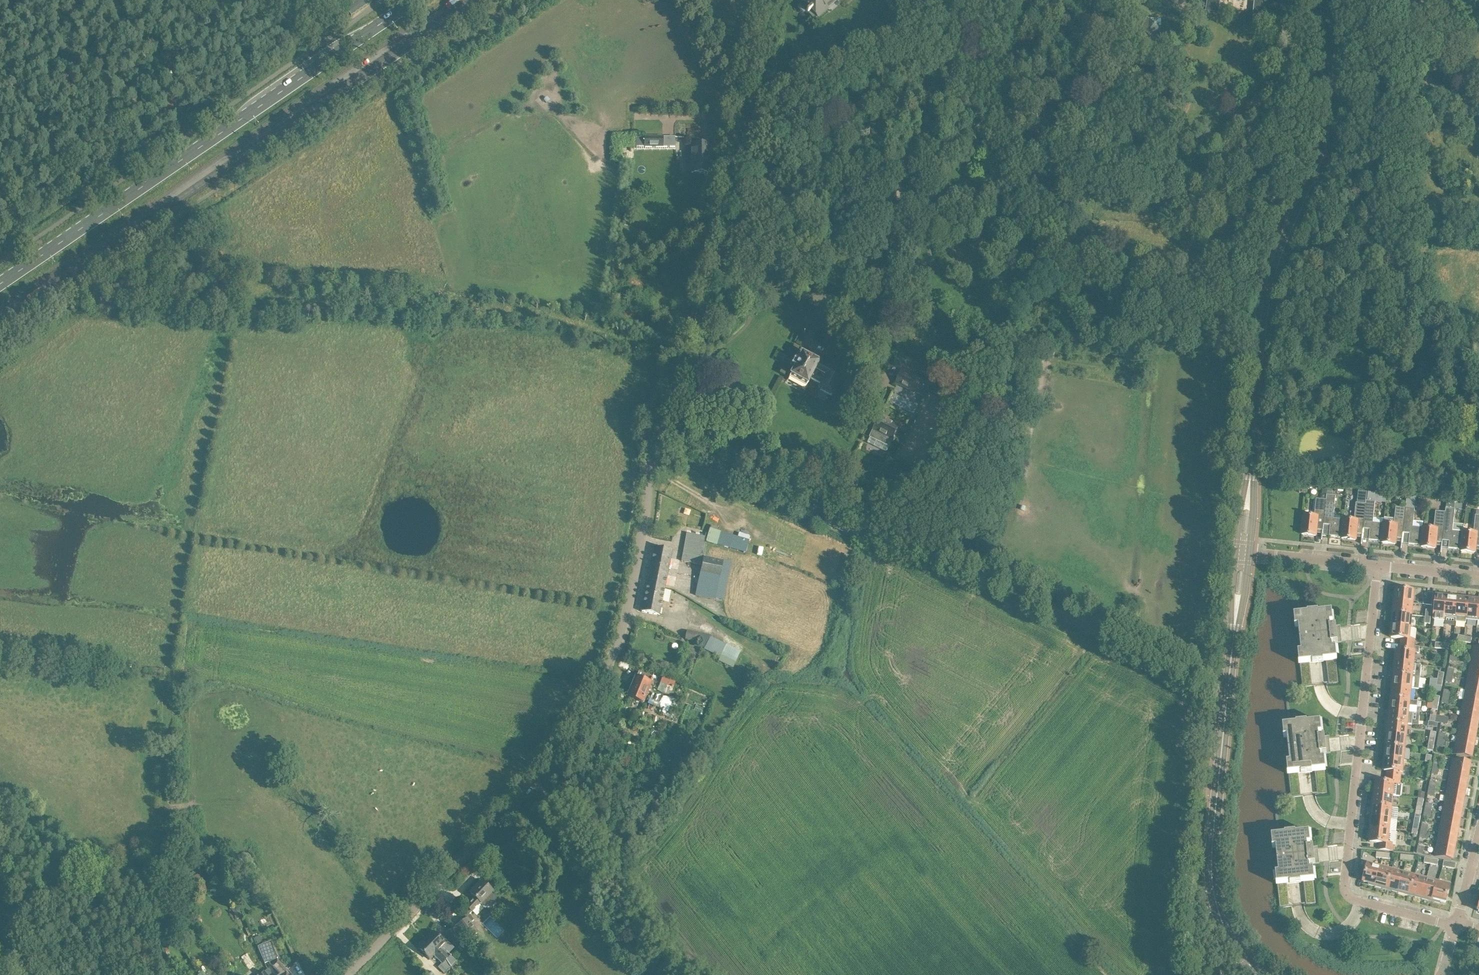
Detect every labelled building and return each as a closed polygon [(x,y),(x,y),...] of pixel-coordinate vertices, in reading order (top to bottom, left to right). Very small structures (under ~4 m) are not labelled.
[(347,8),(352,15),(366,5),(364,2),(363,0),(351,0),(354,4),(347,8)] [(804,0),(810,8),(818,17),(837,1),(836,0),(804,0)] [(907,1),(911,10),(916,7),(913,0),(909,0),(907,1)] [(1206,14),(1218,16),(1220,0),(1209,0),(1206,14)] [(1254,2),(1254,9),(1258,15),(1263,11),(1261,0),(1254,0),(1254,2)] [(1148,17),(1140,13),(1126,41),(1134,45),(1137,40),(1146,45),(1152,32),(1161,32),(1161,20),(1149,20),(1147,18),(1148,17)] [(645,137),(634,137),(634,147),(645,147),(663,147),(663,137),(645,137)] [(692,144),(686,145),(686,158),(692,158),(692,173),(701,173),(711,173),(710,144),(700,144),(692,144)] [(810,379),(821,384),(818,389),(832,396),(843,374),(830,367),(829,368),(819,363),(819,362),(818,361),(819,360),(811,356),(810,357),(802,353),(798,361),(795,359),(792,365),(795,367),(791,375),(808,384),(810,379)] [(923,380),(902,370),(895,384),(916,394),(923,380)] [(900,426),(893,423),(880,417),(868,443),(887,452),(900,426)] [(1326,500),(1322,540),(1323,535),(1324,525),(1330,525),(1329,536),(1342,537),(1344,520),(1344,516),(1334,515),(1335,501),(1336,496),(1334,495),(1328,495),(1326,495),(1326,500)] [(1416,497),(1407,497),(1405,508),(1401,548),(1402,548),(1403,533),(1410,534),(1409,544),(1421,545),(1422,545),(1424,528),(1413,527),(1416,497)] [(1322,540),(1326,500),(1316,499),(1314,517),(1314,516),(1304,516),(1302,534),(1316,536),(1316,530),(1322,531),(1321,540),(1322,540)] [(1370,529),(1369,540),(1382,541),(1384,524),(1373,523),(1375,502),(1366,501),(1366,504),(1365,504),(1362,544),(1363,529),(1370,529)] [(1362,544),(1365,504),(1356,503),(1354,521),(1344,520),(1342,537),(1342,539),(1356,540),(1356,534),(1362,535),(1361,544),(1362,544)] [(1405,508),(1396,507),(1395,518),(1385,517),(1381,543),(1395,544),(1396,538),(1402,539),(1401,548),(1405,508)] [(1453,531),(1453,525),(1455,509),(1446,508),(1445,512),(1441,552),(1443,541),(1449,541),(1448,548),(1461,549),(1461,550),(1463,532),(1453,531)] [(1436,511),(1434,529),(1424,528),(1422,545),(1421,545),(1421,547),(1435,548),(1436,542),(1442,543),(1441,552),(1445,512),(1436,511)] [(1475,515),(1474,533),(1463,532),(1461,550),(1461,549),(1461,551),(1475,552),(1476,546),(1478,547),(1478,512),(1476,511),(1476,515),(1475,515)] [(751,541),(718,532),(719,528),(711,525),(706,542),(748,554),(751,541)] [(683,553),(681,561),(702,565),(696,596),(723,601),(723,597),(725,598),(732,563),(704,557),(706,543),(704,543),(705,536),(687,533),(683,553)] [(655,547),(647,585),(665,589),(672,551),(655,547)] [(665,589),(647,585),(642,612),(659,615),(665,589)] [(1394,595),(1393,601),(1413,603),(1414,591),(1396,589),(1395,595),(1394,595)] [(1432,605),(1432,603),(1433,593),(1427,592),(1427,599),(1424,598),(1423,604),(1432,605)] [(1447,597),(1442,596),(1442,595),(1438,595),(1438,596),(1436,596),(1434,620),(1445,621),(1445,618),(1447,597)] [(1458,598),(1453,597),(1453,596),(1449,596),(1449,597),(1447,597),(1445,618),(1456,619),(1458,598)] [(1464,599),(1464,597),(1459,597),(1459,598),(1458,598),(1456,619),(1455,622),(1466,623),(1466,620),(1469,599),(1464,599)] [(1470,598),(1470,599),(1469,599),(1466,620),(1477,621),(1478,604),(1478,600),(1474,600),(1474,599),(1470,598)] [(1394,608),(1394,613),(1412,615),(1413,603),(1393,601),(1393,608),(1394,608)] [(1297,615),(1294,615),(1295,627),(1298,626),(1301,651),(1298,652),(1299,663),(1312,662),(1312,663),(1324,662),(1323,661),(1337,659),(1336,646),(1334,646),(1334,644),(1338,643),(1342,643),(1342,642),(1341,642),(1339,627),(1340,627),(1340,626),(1330,627),(1330,623),(1333,623),(1333,622),(1332,611),(1318,612),(1318,611),(1307,612),(1307,613),(1297,615)] [(1391,625),(1410,627),(1412,615),(1394,613),(1393,619),(1391,619),(1391,625)] [(1391,625),(1390,631),(1392,632),(1391,638),(1401,639),(1401,645),(1414,646),(1414,639),(1409,639),(1410,627),(1391,625)] [(703,635),(687,632),(686,639),(701,643),(703,635)] [(734,668),(741,650),(709,637),(704,649),(715,654),(713,659),(734,668)] [(1394,662),(1413,664),(1415,653),(1419,653),(1420,647),(1414,646),(1401,645),(1400,651),(1397,650),(1396,656),(1395,656),(1394,662)] [(1457,655),(1451,654),(1449,661),(1456,662),(1457,655)] [(1471,668),(1478,670),(1478,659),(1473,658),(1471,668)] [(1394,662),(1393,669),(1395,669),(1394,674),(1420,677),(1421,665),(1413,664),(1394,662)] [(1469,679),(1478,681),(1478,670),(1471,668),(1469,679)] [(652,678),(652,677),(639,672),(629,697),(642,703),(652,678)] [(1391,686),(1411,688),(1419,689),(1420,677),(1394,674),(1394,680),(1392,680),(1391,686)] [(663,676),(661,681),(657,690),(670,696),(676,681),(663,676)] [(1469,679),(1467,690),(1478,692),(1478,681),(1469,679)] [(1392,698),(1410,700),(1411,688),(1391,686),(1391,693),(1392,693),(1392,698)] [(1465,700),(1478,703),(1478,692),(1467,690),(1465,700)] [(650,699),(648,704),(673,715),(676,705),(679,706),(681,702),(675,699),(669,696),(668,699),(663,697),(661,704),(650,699)] [(1413,713),(1417,713),(1418,701),(1410,700),(1392,698),(1391,704),(1390,704),(1389,710),(1413,713)] [(1463,711),(1478,714),(1478,703),(1465,700),(1463,711)] [(1407,724),(1412,725),(1413,713),(1389,710),(1388,717),(1390,717),(1389,722),(1407,724)] [(1461,722),(1478,725),(1478,719),(1478,714),(1463,711),(1461,722)] [(1289,725),(1282,725),(1284,737),(1287,737),(1290,762),(1286,762),(1288,774),(1301,772),(1301,773),(1312,772),(1312,771),(1326,770),(1324,757),(1322,757),(1322,754),(1326,754),(1331,753),(1331,752),(1330,752),(1328,737),(1329,737),(1329,736),(1324,737),(1320,737),(1319,737),(1319,733),(1322,733),(1322,732),(1321,722),(1321,721),(1307,723),(1307,722),(1296,723),(1296,724),(1291,724),(1289,725)] [(1406,736),(1407,724),(1389,722),(1389,728),(1387,728),(1386,734),(1406,736)] [(1461,722),(1459,733),(1476,736),(1478,725),(1461,722)] [(1459,733),(1457,743),(1474,746),(1476,736),(1459,733)] [(1405,748),(1406,736),(1386,734),(1386,740),(1387,741),(1387,746),(1405,748)] [(1329,736),(1330,750),(1353,749),(1353,735),(1329,736)] [(1455,754),(1472,757),(1474,746),(1457,743),(1455,754)] [(1403,760),(1405,748),(1387,746),(1386,752),(1385,752),(1384,758),(1403,760)] [(1387,777),(1400,778),(1401,772),(1402,772),(1403,760),(1384,758),(1383,764),(1385,764),(1384,770),(1388,771),(1387,777)] [(1471,763),(1461,761),(1454,760),(1452,771),(1469,774),(1471,763)] [(1439,768),(1433,767),(1431,774),(1438,775),(1439,768)] [(1469,774),(1452,771),(1450,781),(1467,784),(1469,774)] [(1374,787),(1373,794),(1393,796),(1400,796),(1401,785),(1399,785),(1400,778),(1387,777),(1386,783),(1376,781),(1375,788),(1374,787)] [(1448,792),(1465,795),(1467,784),(1450,781),(1448,792)] [(1463,806),(1465,795),(1448,792),(1446,803),(1463,806)] [(1391,808),(1393,796),(1373,794),(1373,800),(1374,800),(1374,806),(1391,808)] [(1425,810),(1431,811),(1433,804),(1426,803),(1425,810)] [(1461,817),(1463,806),(1446,803),(1444,813),(1461,817)] [(1390,820),(1391,808),(1374,806),(1373,811),(1371,811),(1371,817),(1390,820)] [(1444,813),(1442,824),(1459,827),(1461,817),(1444,813)] [(1371,830),(1389,831),(1390,820),(1371,817),(1370,824),(1372,824),(1371,830)] [(1427,832),(1429,825),(1422,824),(1421,831),(1427,832)] [(1442,824),(1440,835),(1457,838),(1459,827),(1442,824)] [(1392,851),(1393,845),(1396,845),(1398,832),(1389,831),(1371,830),(1371,831),(1369,831),(1369,837),(1370,837),(1370,842),(1380,843),(1379,849),(1392,851)] [(1278,835),(1271,836),(1273,848),(1276,847),(1278,872),(1275,872),(1276,884),(1290,883),(1290,884),(1301,883),(1301,881),(1315,880),(1314,879),(1313,869),(1313,868),(1310,869),(1310,865),(1320,864),(1320,863),(1318,863),(1317,848),(1318,848),(1318,847),(1313,847),(1308,848),(1308,846),(1307,844),(1311,843),(1310,843),(1309,833),(1309,832),(1296,833),(1296,832),(1285,833),(1285,834),(1280,835),(1278,835)] [(1438,845),(1455,849),(1457,838),(1440,835),(1438,845)] [(1436,856),(1443,858),(1453,859),(1455,849),(1438,845),(1436,856)] [(1456,863),(1447,861),(1444,861),(1443,867),(1446,867),(1455,869),(1456,863)] [(1380,867),(1368,864),(1363,881),(1369,883),(1369,884),(1375,886),(1380,867)] [(1387,888),(1392,870),(1380,867),(1375,886),(1381,888),(1382,886),(1387,888)] [(1403,873),(1392,870),(1387,888),(1393,889),(1392,891),(1398,892),(1403,873)] [(1410,894),(1415,876),(1403,873),(1398,892),(1404,894),(1405,892),(1410,894)] [(1426,879),(1415,876),(1410,894),(1416,895),(1415,897),(1421,898),(1426,879)] [(1438,882),(1426,879),(1421,898),(1428,900),(1428,898),(1433,900),(1438,882)] [(476,898),(463,911),(463,912),(463,913),(466,918),(467,918),(470,914),(481,903),(483,905),(487,907),(492,906),(495,903),(496,898),(494,893),(492,892),(496,887),(492,883),(487,887),(482,882),(471,894),(476,898)] [(1445,903),(1450,885),(1438,882),(1433,900),(1435,900),(1435,902),(1440,903),(1440,901),(1445,903)] [(458,925),(452,929),(460,940),(467,949),(471,946),(467,940),(477,933),(470,923),(474,920),(470,914),(467,918),(458,925)] [(452,929),(447,933),(455,944),(460,940),(452,929)] [(445,944),(434,933),(435,932),(434,932),(433,932),(428,937),(429,938),(426,940),(446,960),(451,966),(456,961),(441,947),(445,944)] [(426,940),(423,943),(423,942),(417,947),(418,948),(418,949),(419,949),(430,959),(434,955),(442,964),(438,967),(443,973),(451,966),(446,960),(426,940)] [(258,947),(265,963),(269,962),(272,965),(280,974),(292,974),(287,969),(286,969),(278,960),(277,958),(278,958),(271,941),(258,947)] [(19,951),(7,954),(10,963),(22,960),(19,951)] [(241,957),(249,969),(256,965),(248,952),(241,957)]
